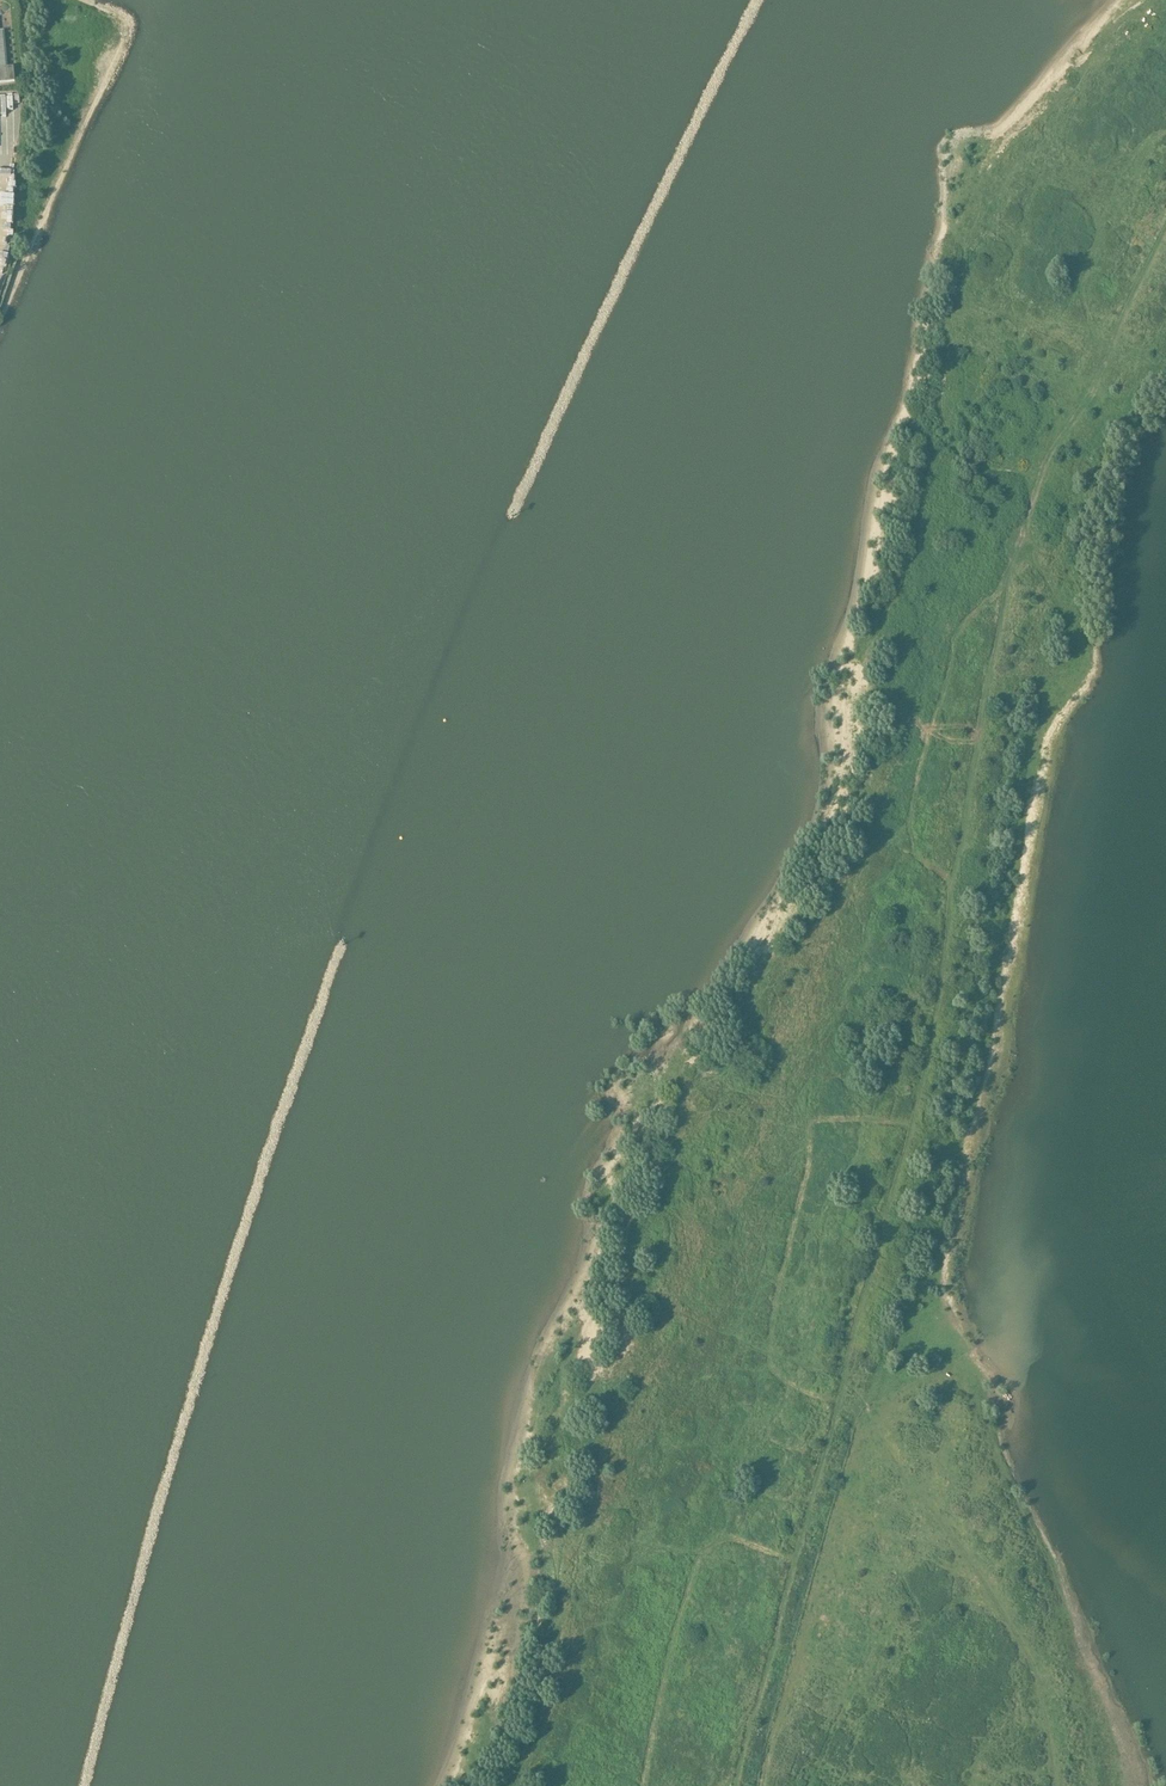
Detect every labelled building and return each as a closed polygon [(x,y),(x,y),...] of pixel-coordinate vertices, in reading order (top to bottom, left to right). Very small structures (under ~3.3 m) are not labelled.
[(14,67),(6,67),(3,32),(0,32),(0,83),(15,81),(14,67)] [(4,142),(4,154),(14,154),(13,128),(9,128),(8,96),(0,96),(0,142),(4,142)] [(6,177),(7,206),(19,205),(18,177),(6,177)]
